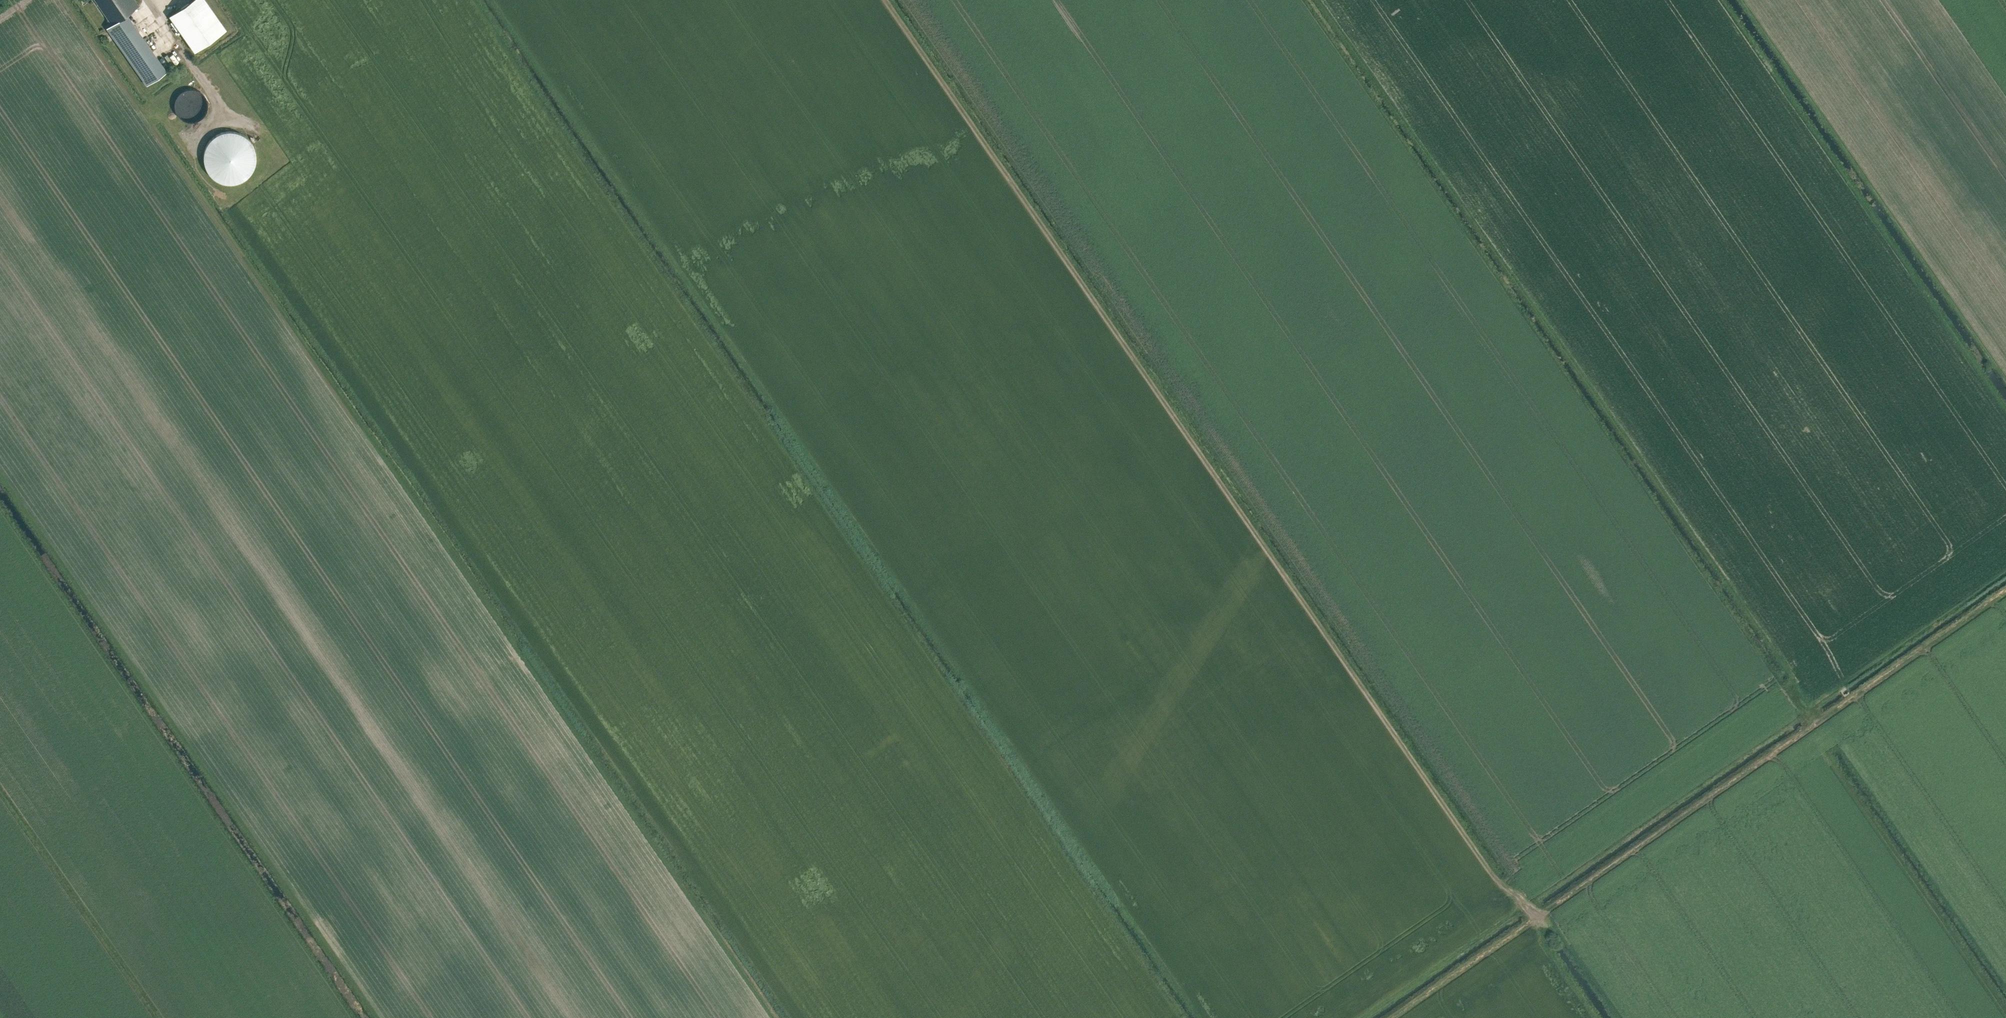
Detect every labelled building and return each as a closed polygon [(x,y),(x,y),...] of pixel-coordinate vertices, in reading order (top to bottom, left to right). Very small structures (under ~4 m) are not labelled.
[(112,24),(127,14),(139,6),(135,0),(95,0),(112,24)] [(194,52),(226,30),(205,0),(191,0),(169,16),(194,52)] [(107,29),(147,85),(166,71),(127,15),(107,29)] [(234,132),(226,131),(218,134),(211,138),(206,145),(204,153),(203,161),(206,169),(210,175),(217,180),(224,183),(233,184),(241,181),(247,177),(252,170),(255,162),(256,154),(253,146),(249,140),(242,135),(234,132)]
